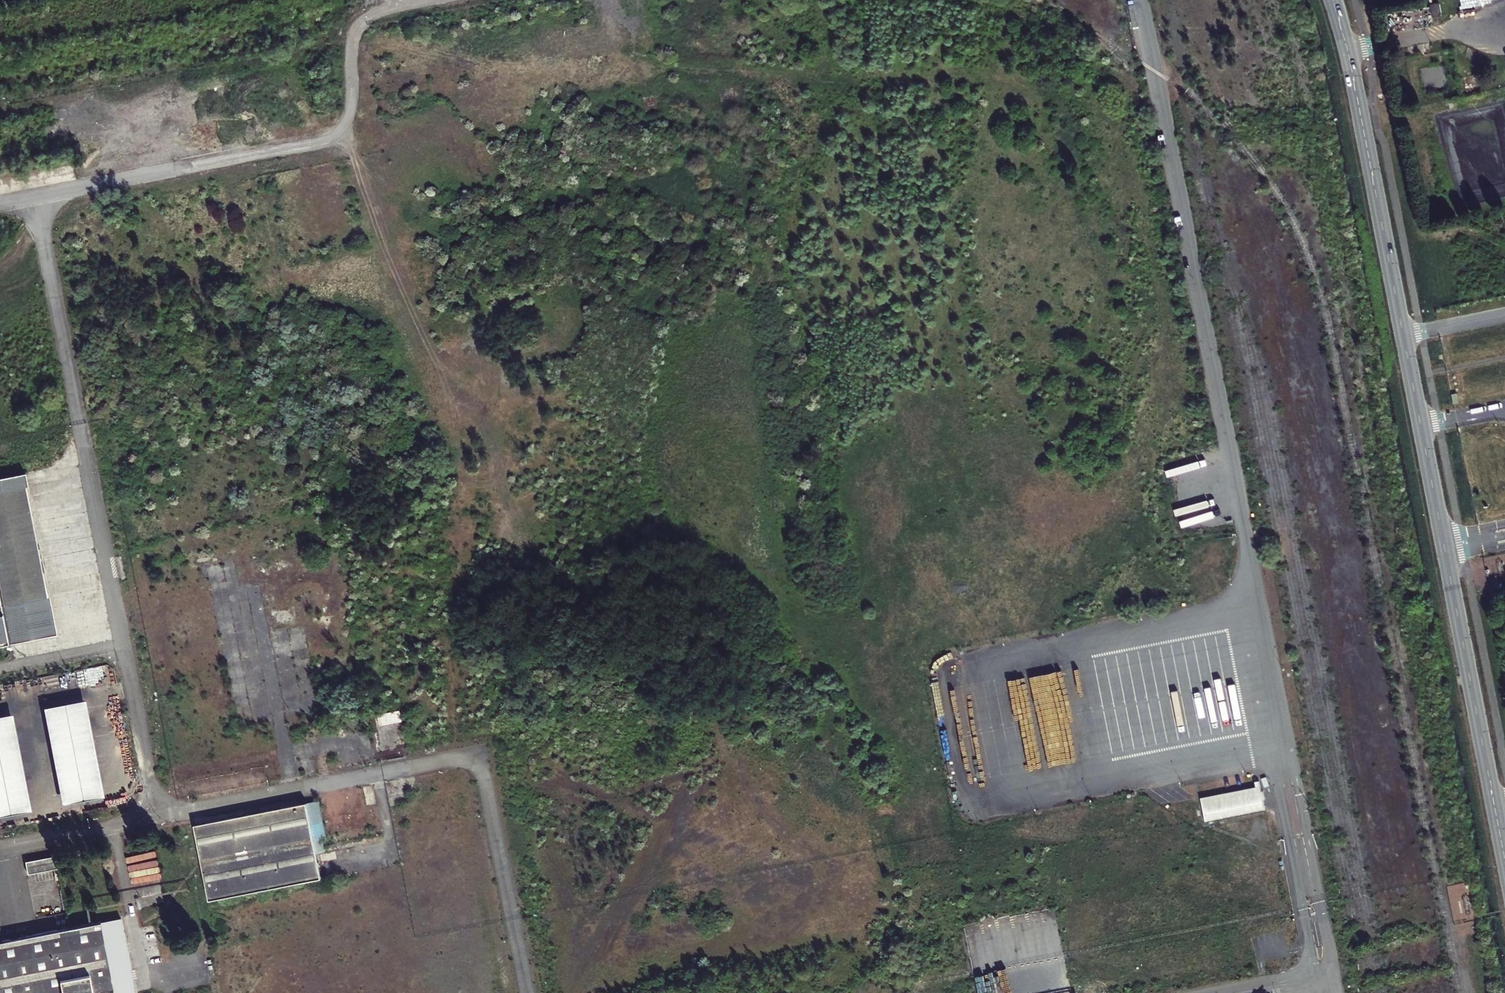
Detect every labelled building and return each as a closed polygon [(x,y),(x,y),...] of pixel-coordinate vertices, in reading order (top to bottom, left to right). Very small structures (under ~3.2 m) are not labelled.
[(1441,16),(1437,3),(1432,4),(1431,18),(1441,16)] [(4,602),(45,593),(22,483),(0,487),(0,585),(4,602)] [(12,640),(4,602),(0,585),(0,642),(12,640)] [(44,706),(57,803),(100,797),(86,701),(44,706)] [(0,716),(0,815),(29,810),(11,714),(0,716)] [(300,825),(308,823),(311,823),(302,784),(292,786),(300,825)] [(311,836),(308,823),(300,825),(292,786),(179,810),(196,887),(309,862),(304,838),(311,836)] [(1260,788),(1200,796),(1204,820),(1264,812),(1260,788)] [(42,847),(12,853),(14,863),(45,857),(42,847)] [(26,874),(55,868),(52,856),(23,862),(26,874)] [(113,943),(96,946),(94,934),(111,931),(106,907),(0,928),(0,992),(123,992),(113,943)]
